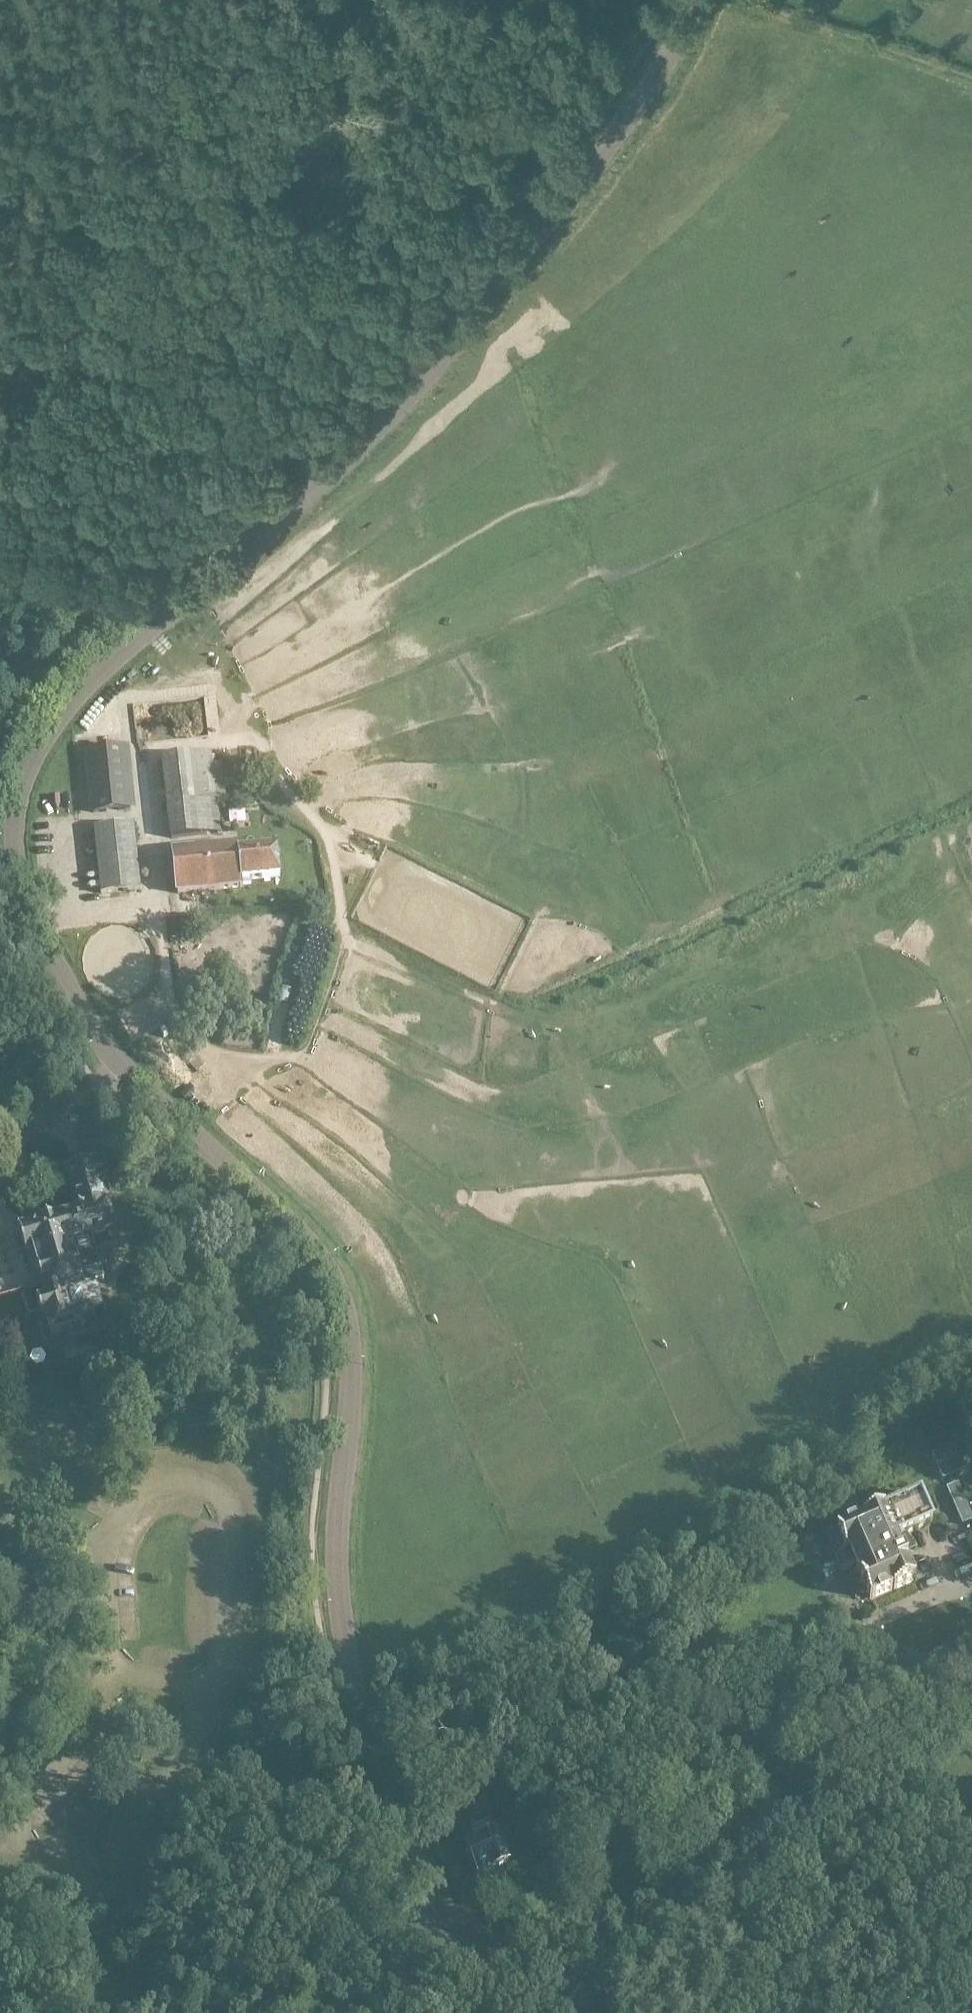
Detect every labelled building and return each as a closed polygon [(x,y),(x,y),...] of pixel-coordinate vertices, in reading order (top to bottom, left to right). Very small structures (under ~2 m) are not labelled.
[(124,747),(87,751),(94,812),(131,808),(124,747)] [(210,752),(161,758),(170,838),(219,833),(210,752)] [(133,824),(93,828),(100,893),(140,889),(133,824)] [(237,843),(172,850),(177,893),(242,887),(242,885),(250,884),(250,879),(279,876),(276,847),(238,850),(237,843)] [(191,933),(189,914),(178,916),(181,934),(191,933)] [(95,1174),(92,1164),(69,1170),(80,1209),(17,1228),(25,1255),(32,1253),(45,1297),(39,1298),(44,1317),(45,1316),(51,1334),(67,1330),(69,1339),(75,1337),(75,1338),(97,1332),(91,1312),(103,1308),(95,1282),(84,1285),(71,1241),(116,1228),(108,1202),(103,1203),(99,1189),(104,1188),(100,1173),(95,1174)] [(58,1174),(39,1179),(42,1188),(61,1183),(58,1174)] [(965,1432),(928,1448),(940,1473),(971,1459),(971,1448),(965,1432)] [(955,1480),(944,1484),(960,1521),(971,1516),(955,1480)] [(859,1575),(869,1599),(893,1589),(893,1590),(914,1581),(906,1562),(906,1561),(903,1554),(899,1546),(909,1541),(905,1534),(932,1523),(920,1495),(913,1498),(912,1496),(909,1497),(910,1500),(884,1511),(883,1510),(862,1519),(862,1520),(825,1536),(840,1570),(855,1564),(859,1575)] [(489,1820),(471,1828),(476,1840),(466,1844),(468,1847),(466,1851),(468,1854),(471,1855),(476,1867),(488,1861),(491,1867),(496,1865),(499,1867),(503,1865),(504,1862),(508,1860),(495,1831),(494,1831),(489,1820)]
